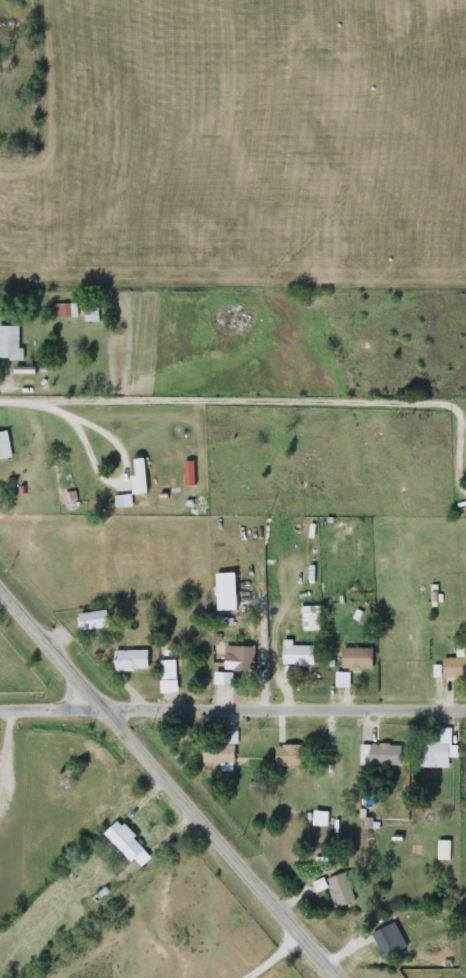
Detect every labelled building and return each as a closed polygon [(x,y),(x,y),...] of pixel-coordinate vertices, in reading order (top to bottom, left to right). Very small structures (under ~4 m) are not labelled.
[(76,305),(76,318),(54,318),(54,305),(76,305)] [(84,308),(98,308),(98,322),(84,322),(84,308)] [(19,359),(0,359),(0,326),(19,326),(19,359)] [(12,458),(0,460),(0,433),(8,432),(12,458)] [(135,491),(133,472),(138,471),(137,455),(148,454),(152,489),(135,491)] [(236,610),(216,610),(216,574),(236,574),(236,610)] [(321,631),(303,631),(303,606),(321,606),(321,631)] [(314,646),(314,666),(283,666),(283,641),(293,641),(293,646),(314,646)] [(114,651),(122,651),(122,645),(132,645),(132,651),(147,651),(147,671),(114,671),(114,651)] [(166,657),(161,657),(161,647),(174,647),(174,655),(166,655),(166,657)] [(254,672),(224,672),(224,655),(234,655),(234,647),(254,647),(254,672)] [(463,647),(465,647),(465,678),(443,678),(443,659),(463,659),(463,647)] [(373,648),(373,671),(342,671),(342,648),(373,648)] [(177,659),(177,694),(160,694),(160,659),(177,659)] [(419,768),(418,744),(440,744),(440,727),(457,727),(457,758),(448,758),(449,768),(419,768)] [(203,765),(203,745),(235,745),(235,765),(203,765)] [(383,765),(383,772),(360,772),(360,745),(401,745),(401,765),(383,765)] [(276,746),(306,746),(306,767),(276,767),(276,746)] [(56,784),(67,762),(79,768),(67,790),(56,784)] [(144,849),(131,862),(105,834),(119,821),(144,849)] [(337,908),(326,880),(345,873),(356,901),(337,908)] [(382,960),(371,933),(390,926),(401,952),(382,960)]
